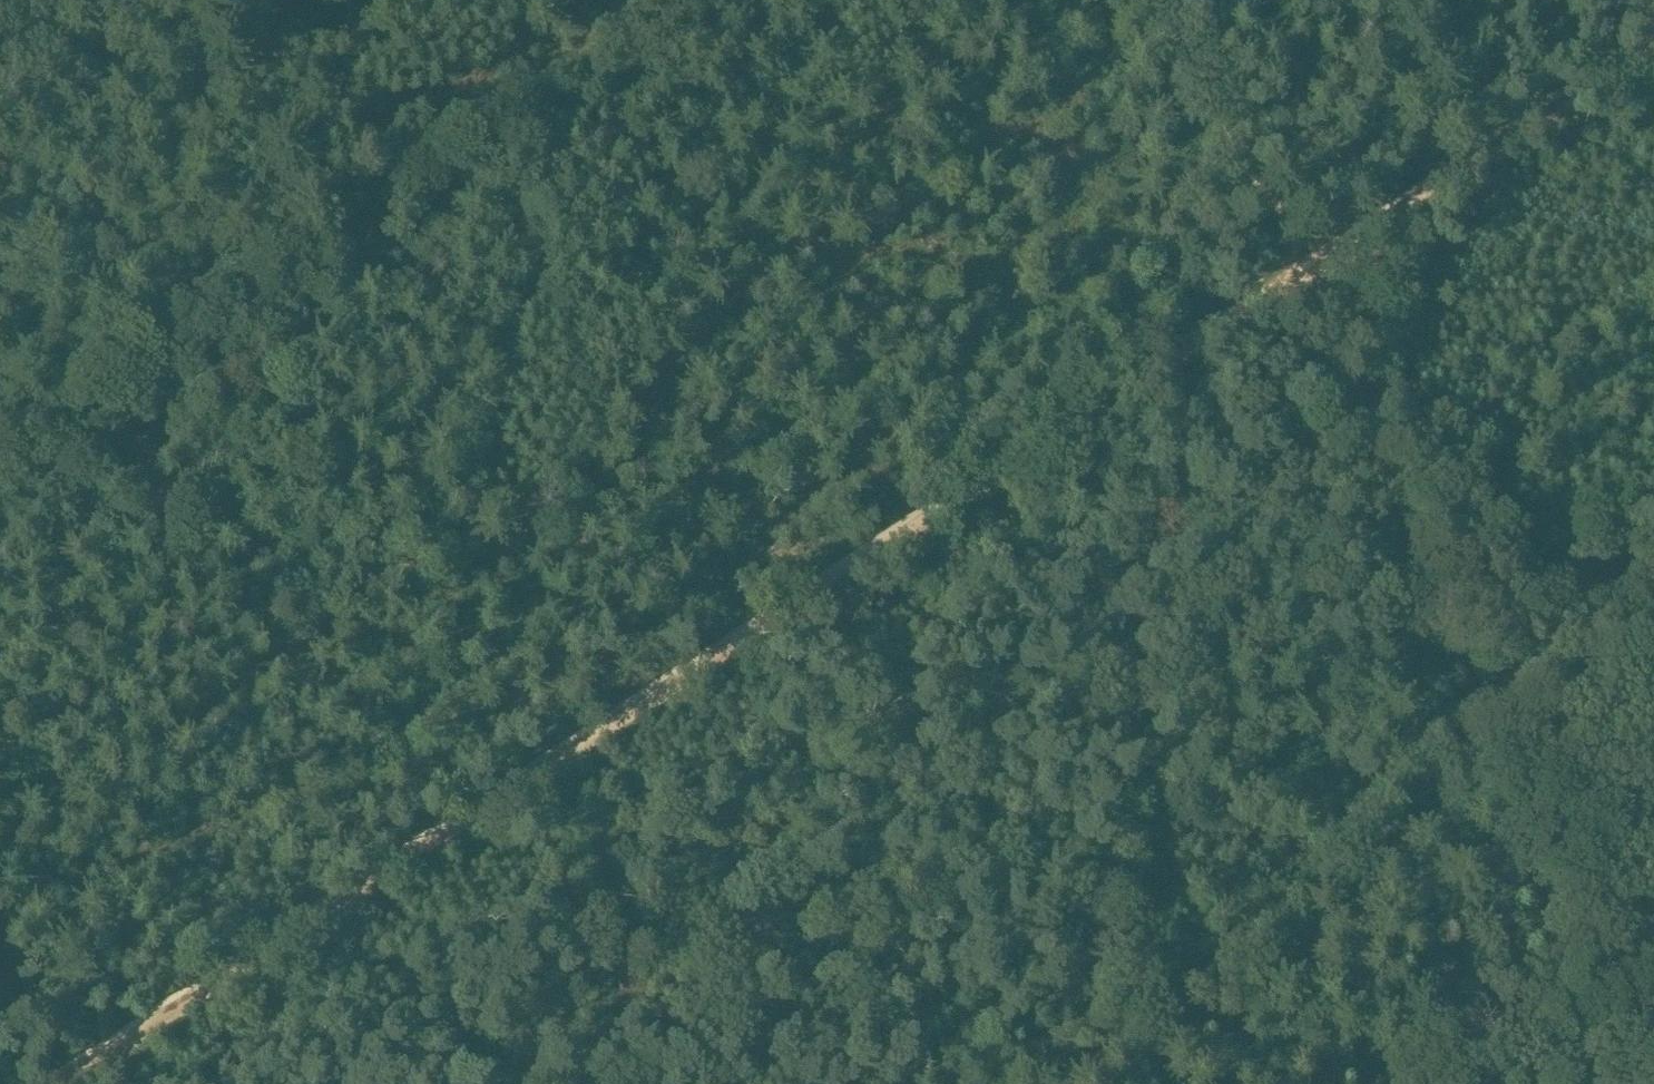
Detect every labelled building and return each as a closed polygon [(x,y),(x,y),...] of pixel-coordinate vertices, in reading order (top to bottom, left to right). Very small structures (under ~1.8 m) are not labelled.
[(1450,148),(1436,155),(1442,167),(1456,159),(1450,148)]
